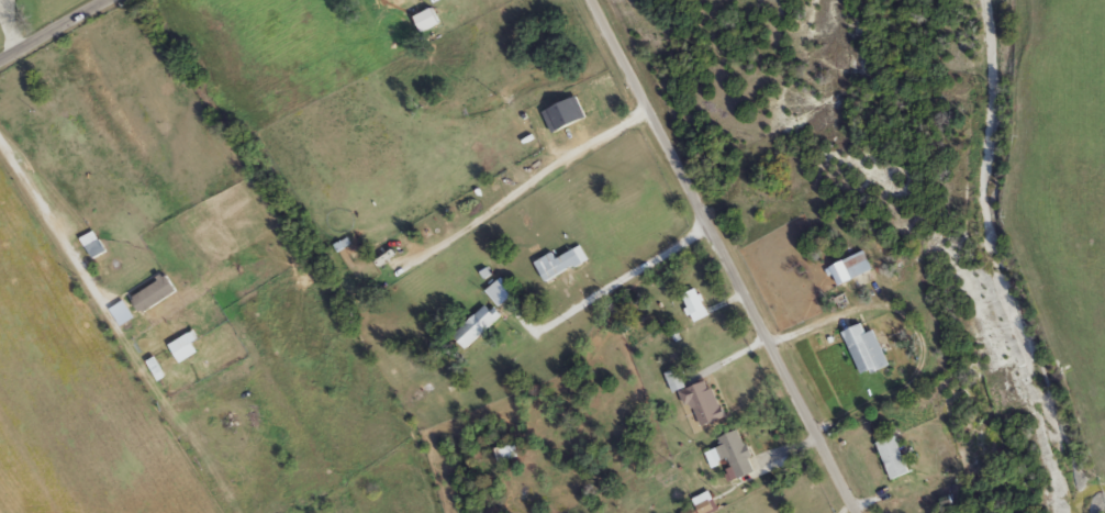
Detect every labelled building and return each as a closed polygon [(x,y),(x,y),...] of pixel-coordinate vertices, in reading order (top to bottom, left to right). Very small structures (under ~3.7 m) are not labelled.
[(108,254),(96,261),(85,242),(97,234),(108,254)] [(537,266),(554,256),(558,263),(582,248),(590,261),(549,286),(537,266)] [(877,272),(840,289),(831,270),(868,254),(877,272)] [(134,301),(168,278),(179,294),(145,317),(134,301)] [(706,310),(694,316),(685,299),(697,292),(706,310)] [(504,319),(469,353),(456,339),(490,304),(504,319)] [(869,335),(878,332),(892,368),(863,380),(846,334),(866,326),(869,335)] [(203,354),(182,366),(172,347),(193,335),(203,354)] [(729,420),(700,431),(685,392),(715,381),(729,420)] [(740,480),(732,459),(719,464),(714,451),(725,447),(722,439),(743,431),(760,471),(740,480)] [(898,488),(882,451),(901,444),(917,480),(898,488)]
